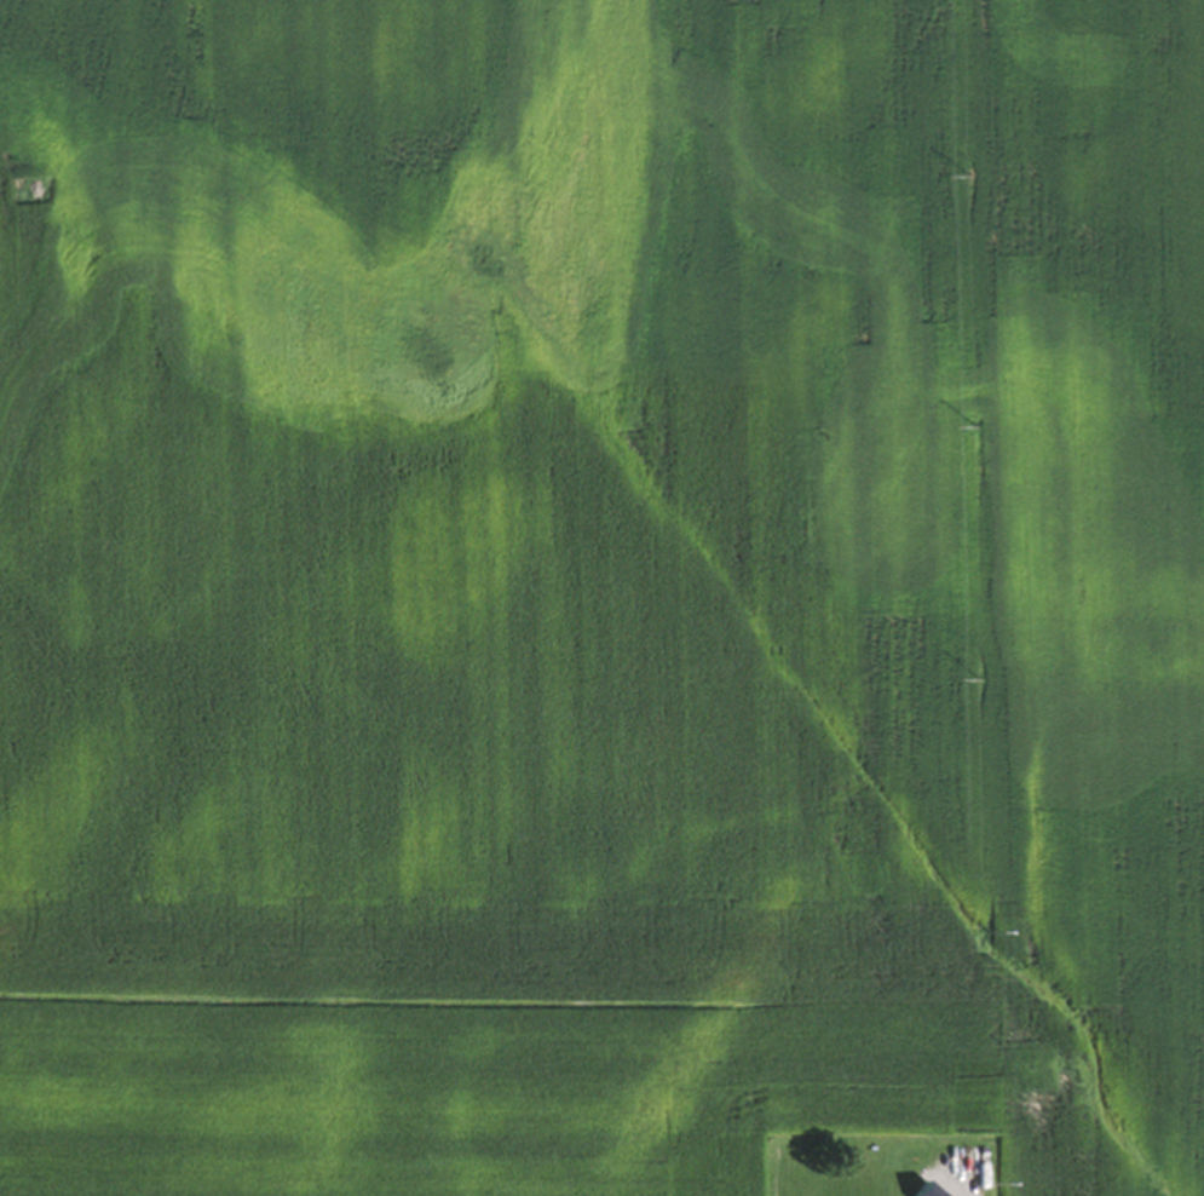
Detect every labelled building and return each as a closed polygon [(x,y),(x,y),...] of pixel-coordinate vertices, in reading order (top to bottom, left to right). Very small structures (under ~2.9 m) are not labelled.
[(925,1184),(914,1195),(938,1195),(925,1184)]
